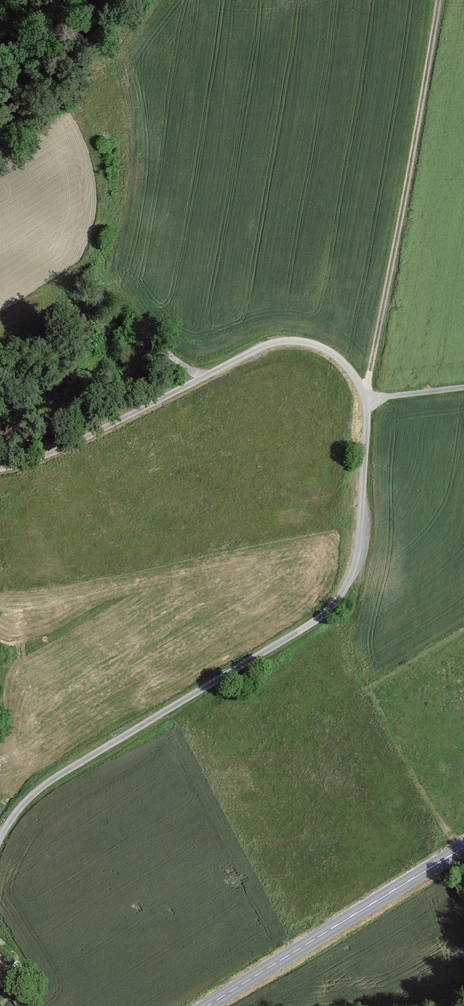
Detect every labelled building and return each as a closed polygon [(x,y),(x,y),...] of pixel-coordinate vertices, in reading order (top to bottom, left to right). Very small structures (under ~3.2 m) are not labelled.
[(0,954),(0,988),(15,979),(1,954),(0,954)]
